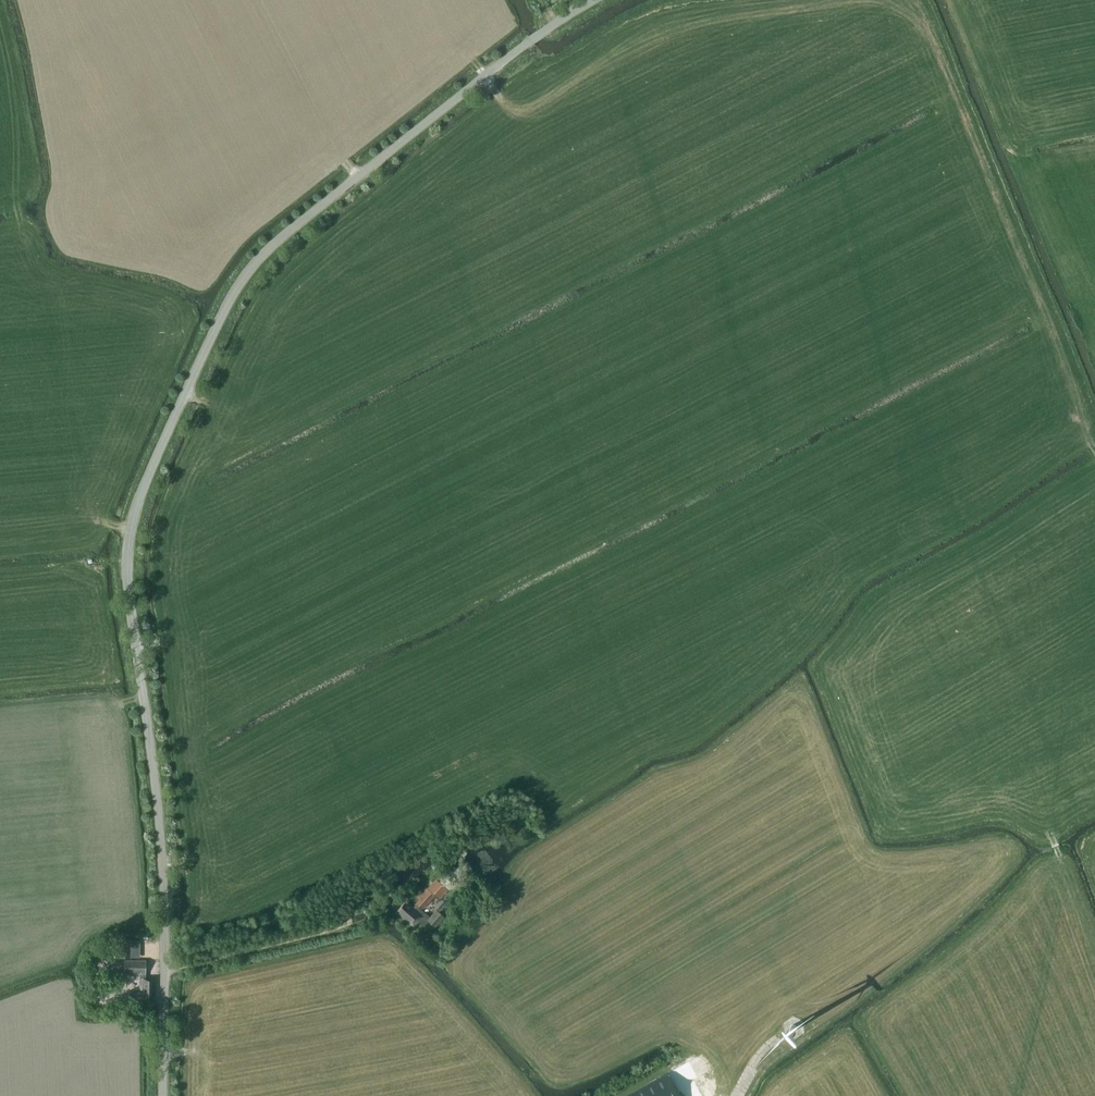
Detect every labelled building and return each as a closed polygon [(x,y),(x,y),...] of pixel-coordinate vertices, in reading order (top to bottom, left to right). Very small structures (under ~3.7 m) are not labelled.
[(445,887),(449,883),(440,875),(436,879),(445,887)] [(430,918),(422,910),(435,896),(439,899),(447,889),(445,887),(436,879),(414,904),(416,905),(413,908),(405,901),(396,912),(413,927),(418,922),(423,927),(428,921),(435,926),(443,916),(440,914),(437,911),(430,918)] [(352,910),(353,896),(346,896),(345,909),(352,910)] [(440,914),(448,905),(443,901),(435,910),(437,911),(440,914)] [(351,916),(355,927),(367,923),(364,912),(351,916)] [(130,957),(130,940),(120,940),(120,957),(130,957)] [(143,1005),(154,1005),(154,979),(146,978),(146,961),(124,961),(124,974),(140,974),(140,992),(143,992),(143,1005)] [(668,1074),(628,1095),(680,1095),(668,1074)]
